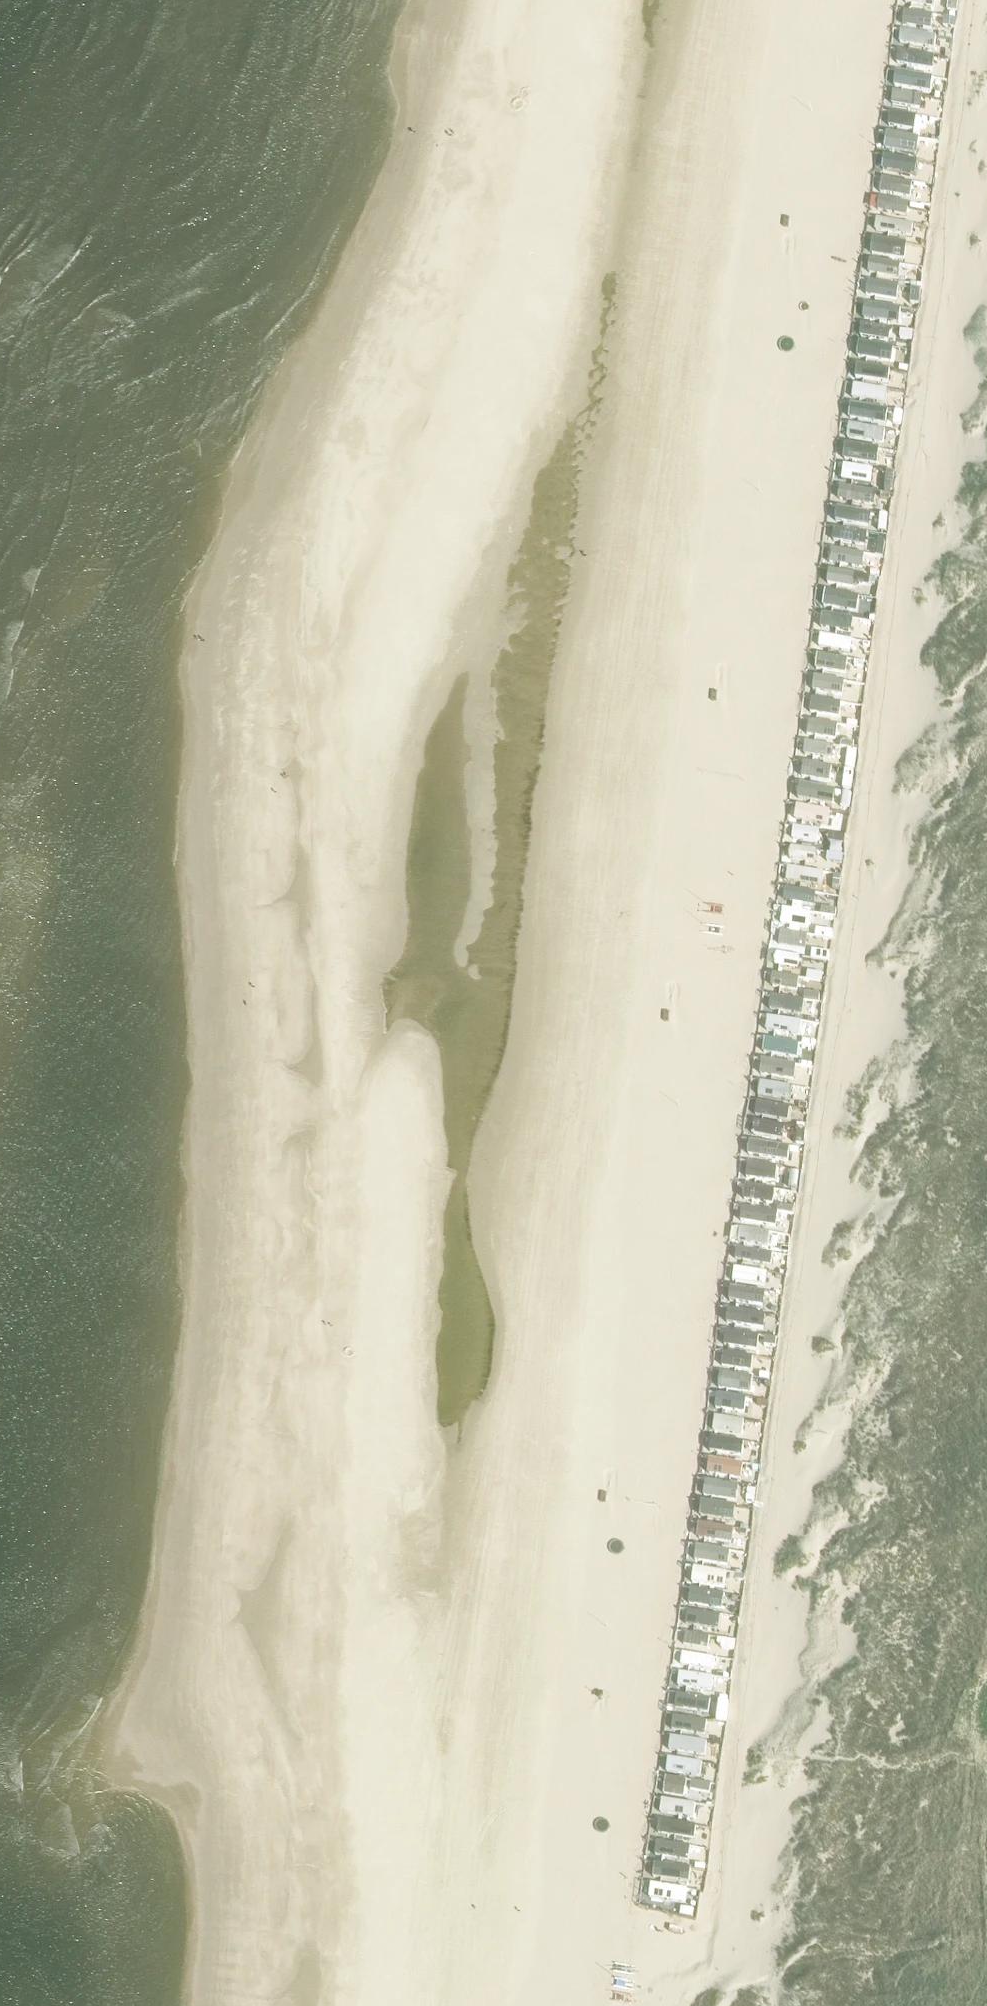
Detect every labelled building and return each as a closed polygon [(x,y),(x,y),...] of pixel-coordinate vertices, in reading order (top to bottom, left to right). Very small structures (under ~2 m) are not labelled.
[(718,1938),(908,677),(986,131),(986,0),(945,0),(852,658),(657,1927),(718,1938)]
